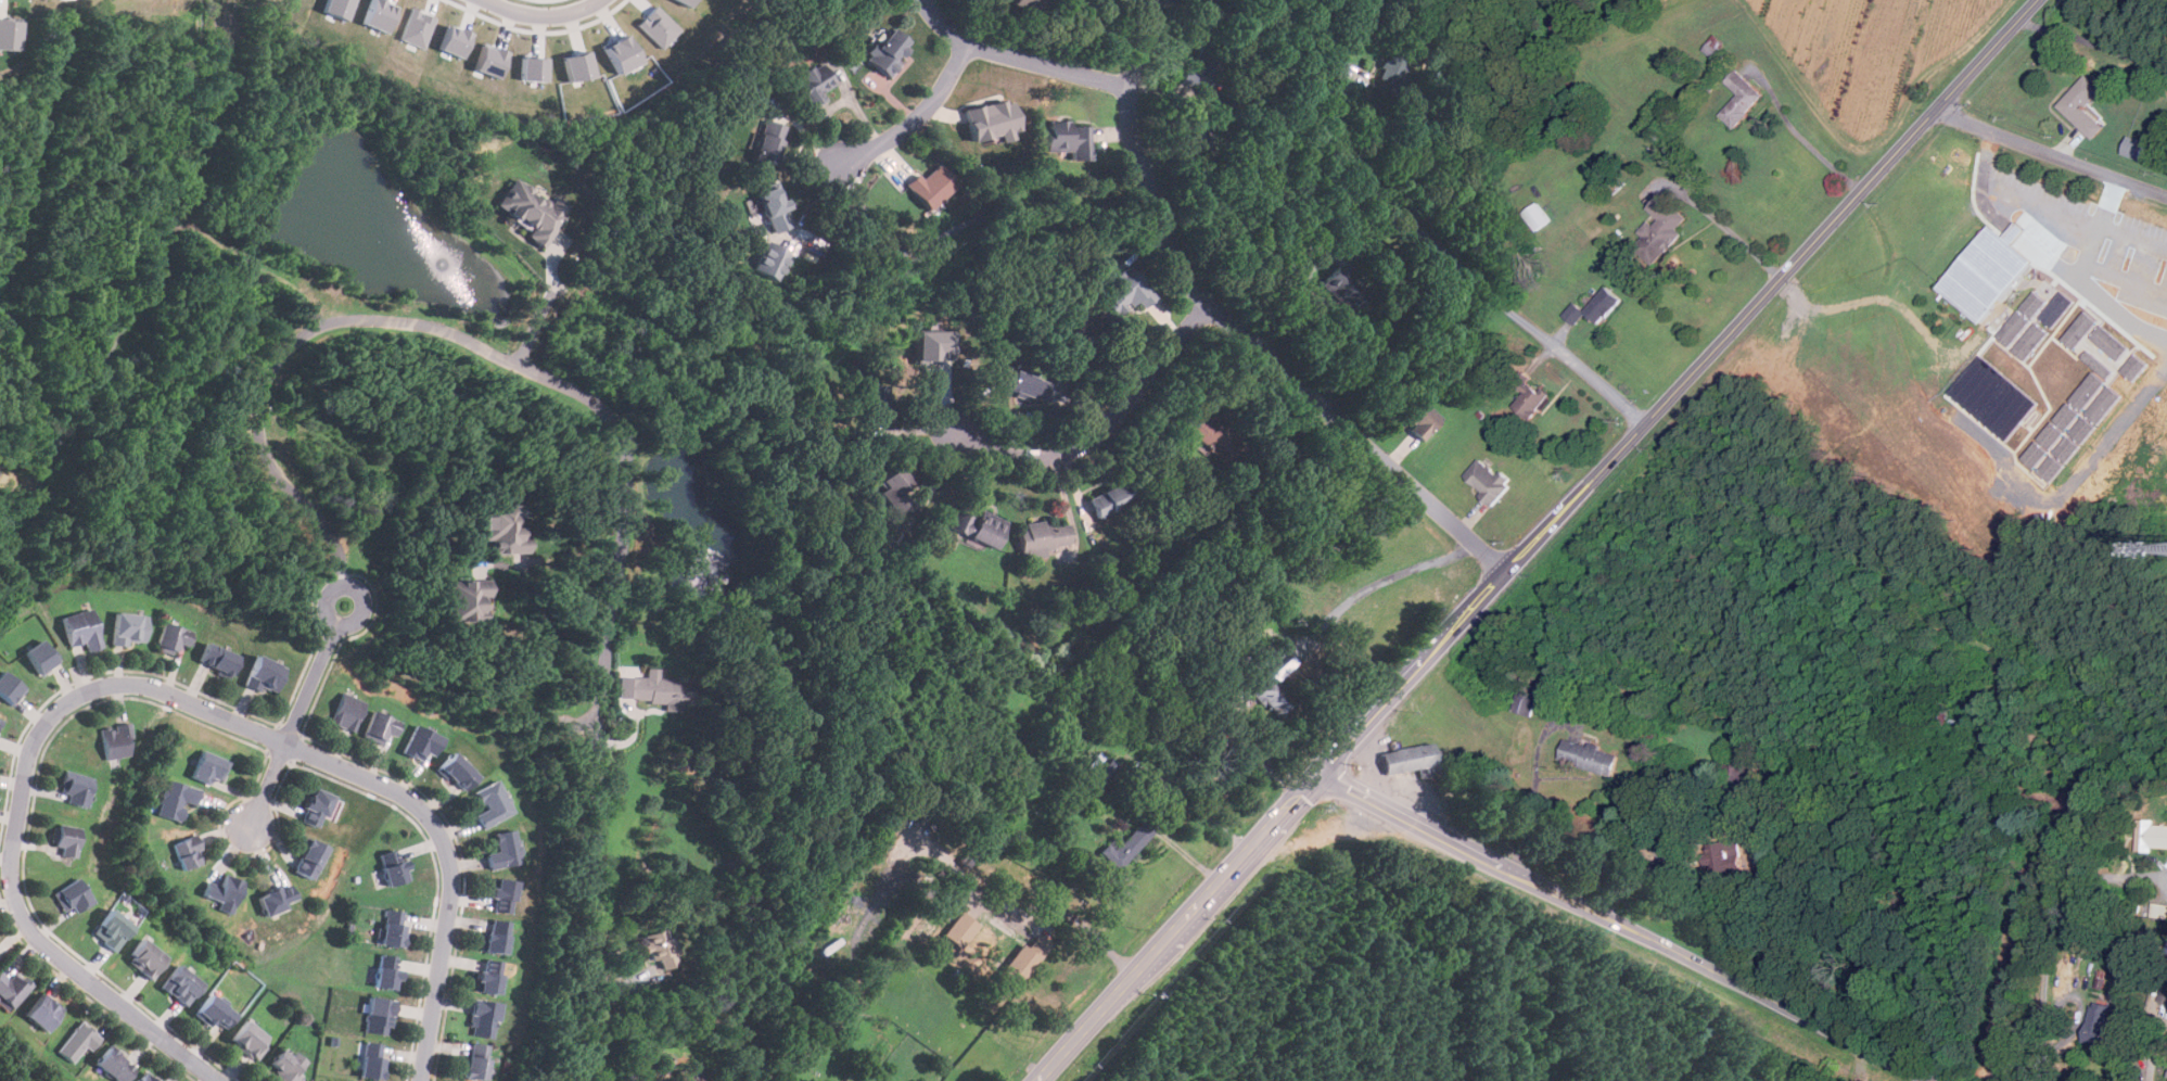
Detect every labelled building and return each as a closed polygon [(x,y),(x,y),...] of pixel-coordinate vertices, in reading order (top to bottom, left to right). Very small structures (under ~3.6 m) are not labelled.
[(351,0),(323,0),(319,11),(344,21),(351,0)] [(395,4),(384,0),(368,0),(359,23),(384,33),(395,4)] [(1011,13),(1038,13),(1038,0),(1011,0),(1011,13)] [(638,24),(662,48),(681,29),(658,4),(638,24)] [(436,17),(410,7),(397,39),(423,49),(436,17)] [(18,20),(0,19),(0,49),(16,50),(18,20)] [(471,33),(447,24),(438,49),(462,58),(471,33)] [(914,47),(892,27),(865,56),(887,76),(914,47)] [(1726,43),(1714,34),(1703,50),(1715,58),(1726,43)] [(604,46),(617,74),(641,62),(628,35),(604,46)] [(1211,92),(1223,48),(1199,41),(1187,86),(1211,92)] [(501,78),(508,51),(482,44),(475,72),(501,78)] [(565,54),(569,80),(594,77),(590,52),(565,54)] [(522,79),(547,80),(548,58),(523,56),(522,79)] [(793,75),(810,109),(824,102),(819,92),(834,85),(823,61),(793,75)] [(1764,96),(1737,69),(1725,82),(1739,94),(1720,114),(1734,128),(1764,96)] [(2056,105),(2091,140),(2103,127),(2083,109),(2101,90),(2086,75),(2056,105)] [(965,109),(976,142),(1002,133),(1005,142),(1014,139),(1011,132),(1022,129),(1011,94),(965,109)] [(786,126),(764,119),(752,157),(774,164),(786,126)] [(1071,160),(1088,160),(1088,120),(1047,120),(1047,151),(1071,151),(1071,160)] [(2145,144),(2128,137),(2121,152),(2139,160),(2145,144)] [(956,182),(936,163),(921,179),(916,174),(904,185),(929,209),(956,182)] [(531,228),(525,237),(543,247),(570,206),(555,196),(551,202),(514,178),(496,206),(531,228)] [(790,225),(782,209),(788,207),(777,185),(756,195),(775,232),(790,225)] [(1687,213),(1657,195),(1647,214),(1654,218),(1637,246),(1660,259),(1687,213)] [(1552,220),(1539,203),(1524,214),(1537,232),(1552,220)] [(1989,225),(1938,291),(1984,326),(2034,260),(2013,244),(2025,229),(2016,222),(2005,237),(1989,225)] [(774,280),(789,253),(766,240),(751,268),(774,280)] [(1318,283),(1350,316),(1368,296),(1337,265),(1318,283)] [(1096,293),(1120,322),(1152,295),(1129,267),(1096,293)] [(1601,325),(1623,301),(1609,287),(1585,310),(1601,325)] [(2020,308),(2033,319),(2048,302),(2035,291),(2020,308)] [(2054,328),(2075,301),(2061,291),(2041,319),(2054,328)] [(1564,314),(1576,325),(1587,313),(1575,302),(1564,314)] [(1997,336),(2010,347),(2033,320),(2020,309),(1997,336)] [(2075,350),(2099,322),(2087,311),(2062,339),(2075,350)] [(2050,332),(2037,322),(2013,351),(2026,361),(2050,332)] [(2132,349),(2103,324),(2093,337),(2121,361),(2132,349)] [(914,331),(914,364),(938,363),(938,359),(952,358),(951,331),(914,331)] [(2116,372),(2090,350),(2083,358),(2110,380),(2116,372)] [(2124,371),(2136,381),(2150,364),(2138,354),(2124,371)] [(2040,403),(1982,355),(1950,393),(2008,441),(2040,403)] [(1007,391),(1044,403),(1050,381),(1012,370),(1007,391)] [(2071,401),(2084,411),(2108,382),(2095,372),(2071,401)] [(1554,394),(1540,410),(1542,411),(1534,420),(1517,404),(1535,383),(1543,391),(1546,387),(1554,394)] [(2101,425),(2123,395),(2110,385),(2088,415),(2101,425)] [(1422,441),(1442,421),(1416,395),(1397,415),(1422,441)] [(2054,420),(2023,459),(2035,469),(2050,450),(2051,451),(2059,440),(2063,443),(2055,453),(2068,464),(2083,445),(2069,434),(2077,425),(2074,422),(2082,412),(2069,402),(2054,421),(2054,420)] [(1242,447),(1219,421),(1213,427),(1198,410),(1183,427),(1223,467),(1242,447)] [(2098,428),(2087,417),(2071,433),(2083,444),(2098,428)] [(2066,463),(2051,455),(2040,474),(2054,483),(2066,463)] [(1502,471),(1499,474),(1481,459),(1465,478),(1496,505),(1515,482),(1502,471)] [(872,487),(900,514),(912,503),(902,493),(913,482),(895,465),(872,487)] [(1088,497),(1097,518),(1135,501),(1126,481),(1088,497)] [(490,554),(528,552),(527,526),(521,526),(521,506),(482,507),(483,539),(490,539),(490,554)] [(947,527),(995,549),(1007,522),(980,510),(976,519),(955,509),(947,527)] [(1020,552),(1071,547),(1068,521),(1017,526),(1020,552)] [(487,621),(487,581),(447,581),(447,622),(487,621)] [(102,648),(91,609),(60,618),(68,647),(84,643),(87,652),(102,648)] [(114,643),(146,643),(146,614),(114,614),(114,643)] [(179,645),(188,648),(193,632),(164,622),(155,649),(176,656),(179,645)] [(24,649),(41,676),(63,662),(53,647),(50,648),(42,636),(24,649)] [(196,663),(229,679),(240,658),(207,641),(196,663)] [(286,666),(255,656),(244,684),(276,696),(286,666)] [(0,670),(0,694),(14,705),(27,689),(2,667),(0,670)] [(646,677),(619,677),(619,703),(692,703),(692,681),(658,681),(658,669),(646,669),(646,677)] [(1251,694),(1279,721),(1296,703),(1267,676),(1251,694)] [(1532,716),(1538,694),(1518,688),(1512,711),(1532,716)] [(352,734),(365,705),(342,694),(328,722),(352,734)] [(400,723),(372,711),(361,738),(381,746),(386,734),(395,737),(400,723)] [(132,756),(128,724),(101,728),(104,760),(132,756)] [(424,753),(434,758),(443,739),(415,725),(401,753),(421,762),(424,753)] [(1558,760),(1611,777),(1619,754),(1566,737),(1558,760)] [(1431,743),(1381,752),(1385,774),(1436,766),(1431,743)] [(229,762),(201,750),(191,775),(218,787),(229,762)] [(1117,766),(1098,751),(1080,774),(1098,789),(1117,766)] [(477,777),(452,752),(437,767),(462,792),(477,777)] [(65,800),(84,809),(94,781),(67,770),(58,791),(67,797),(65,800)] [(183,802),(195,805),(200,789),(165,780),(155,815),(178,822),(183,802)] [(475,790),(484,811),(474,814),(481,828),(512,815),(498,780),(475,790)] [(298,821),(318,829),(332,797),(314,788),(298,821)] [(1108,840),(1097,854),(1119,872),(1155,828),(1160,821),(1147,810),(1140,818),(1117,848),(1108,840)] [(2138,819),(2138,851),(2166,851),(2166,825),(2155,825),(2155,819),(2138,819)] [(62,856),(78,856),(79,827),(52,826),(52,845),(62,847),(62,856)] [(493,835),(496,853),(486,854),(489,869),(521,864),(514,830),(493,835)] [(173,844),(182,869),(204,861),(194,836),(173,844)] [(310,880),(328,849),(309,839),(292,870),(310,880)] [(377,859),(391,886),(409,876),(396,849),(377,859)] [(201,896),(218,902),(216,910),(231,915),(242,882),(224,876),(220,886),(206,881),(201,896)] [(92,903),(78,878),(51,894),(61,912),(71,906),(75,913),(92,903)] [(489,912),(510,915),(515,882),(495,879),(489,912)] [(296,904),(288,883),(256,896),(265,917),(296,904)] [(2153,903),(2152,917),(2166,918),(2166,904),(2153,903)] [(113,952),(133,928),(112,908),(91,932),(113,952)] [(403,948),(406,913),(383,911),(380,945),(403,948)] [(958,949),(979,928),(963,912),(942,932),(958,949)] [(509,921),(487,919),(483,952),(505,955),(509,921)] [(676,965),(664,928),(642,936),(654,972),(676,965)] [(1021,943),(996,979),(1014,992),(1049,943),(1036,934),(1027,948),(1021,943)] [(150,980),(167,958),(142,939),(125,962),(150,980)] [(395,992),(400,958),(379,954),(373,988),(395,992)] [(503,964),(480,958),(473,991),(497,996),(503,964)] [(160,989),(188,1006),(203,982),(175,965),(160,989)] [(10,1008),(33,988),(16,971),(8,980),(0,972),(0,999),(10,1008)] [(48,1032),(63,1009),(40,994),(24,1016),(48,1032)] [(193,1014),(211,1028),(216,1021),(226,1029),(237,1015),(209,994),(193,1014)] [(390,1037),(394,1002),(368,997),(364,1032),(390,1037)] [(493,1040),(499,1004),(473,1000),(467,1034),(493,1040)] [(2115,1005),(2093,1001),(2085,1045),(2106,1050),(2115,1005)] [(255,1060),(270,1041),(245,1020),(229,1040),(255,1060)] [(99,1037),(80,1021),(56,1051),(75,1066),(99,1037)] [(358,1078),(380,1080),(385,1046),(364,1042),(358,1078)] [(489,1046),(469,1043),(463,1079),(478,1080),(485,1080),(489,1046)] [(283,1046),(265,1068),(281,1080),(296,1080),(308,1067),(283,1046)] [(135,1069),(109,1047),(94,1064),(115,1080),(124,1080),(135,1069)] [(145,1072),(138,1080),(156,1080),(145,1072)] [(683,1073),(683,1080),(707,1080),(708,1074),(683,1073)]
